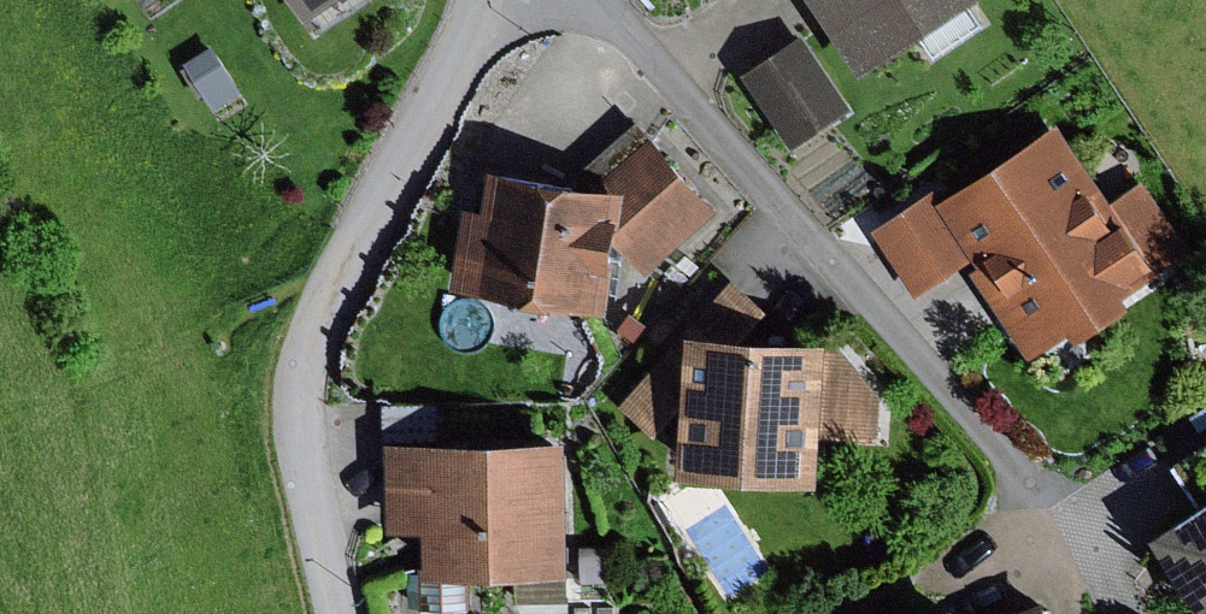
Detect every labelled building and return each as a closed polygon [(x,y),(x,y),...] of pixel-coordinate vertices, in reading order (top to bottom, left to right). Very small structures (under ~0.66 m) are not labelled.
[(307,16),(332,0),(296,0),(307,16)] [(868,71),(974,0),(819,0),(868,71)] [(776,53),(747,71),(793,143),(853,106),(807,33),(776,53)] [(214,44),(187,60),(215,107),(242,91),(214,44)] [(1060,116),(939,197),(977,252),(986,264),(977,270),(1033,351),(1075,323),(1085,336),(1140,299),(1134,291),(1193,251),(1142,176),(1114,195),(1060,116)] [(640,122),(580,178),(629,185),(622,238),(650,269),(718,207),(640,122)] [(580,178),(494,165),(488,205),(468,202),(456,284),(612,306),(622,238),(629,185),(580,178)] [(977,252),(939,197),(932,187),(874,226),(919,292),(977,252)] [(773,305),(737,279),(625,401),(661,431),(691,397),(688,467),(825,477),(829,429),(885,433),(885,391),(844,347),(834,344),(834,335),(751,330),(773,305)] [(569,436),(387,438),(388,531),(430,530),(431,569),(571,567),(569,436)] [(1204,503),(1205,502),(1205,445),(1177,465),(1204,503)] [(1161,532),(1205,599),(1205,502),(1204,503),(1161,532)] [(1050,596),(1006,613),(1057,613),(1050,596)] [(932,613),(963,613),(958,603),(932,613)]
